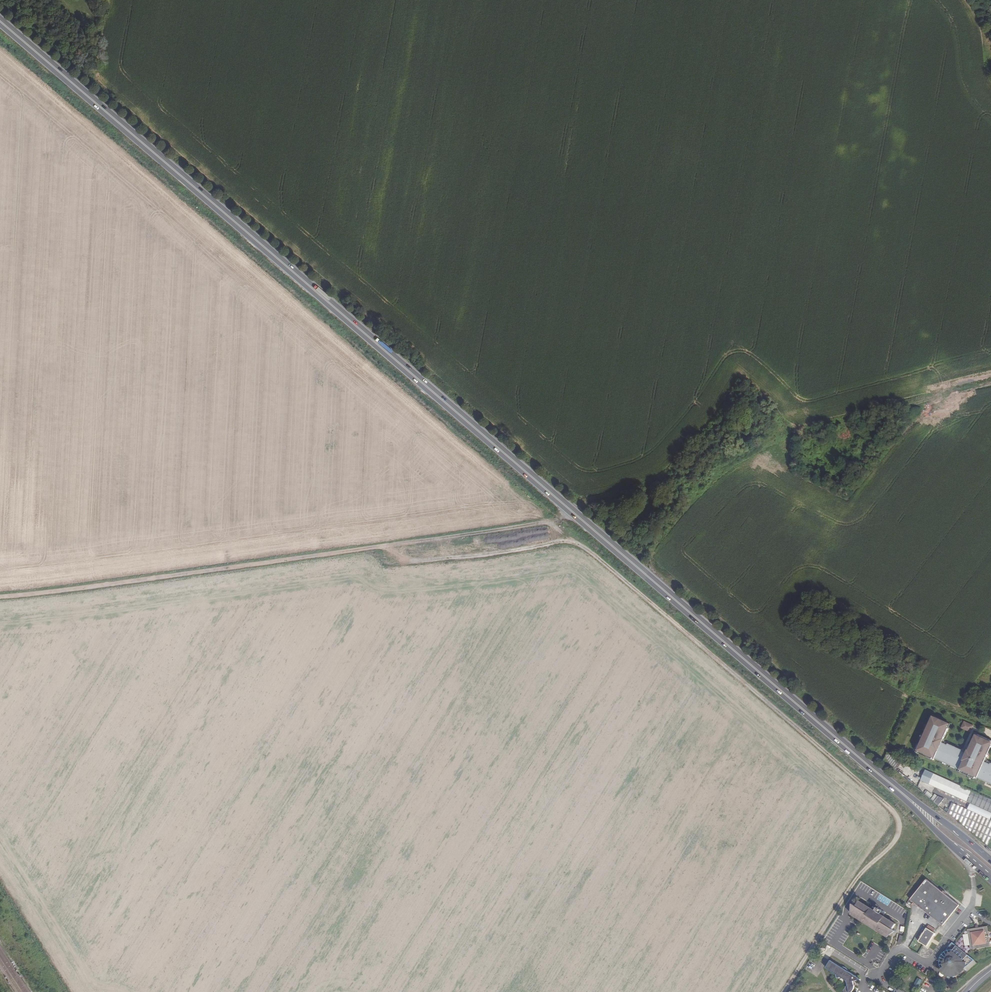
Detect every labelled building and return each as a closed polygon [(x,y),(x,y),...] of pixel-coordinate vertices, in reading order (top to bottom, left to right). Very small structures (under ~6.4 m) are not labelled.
[(986,761),(987,758),(988,758),(990,750),(990,739),(978,734),(977,738),(975,737),(970,750),(969,753),(963,750),(963,749),(950,743),(949,744),(943,742),(945,739),(949,728),(948,727),(949,723),(934,716),(933,721),(931,720),(924,734),(922,738),(919,744),(917,749),(919,750),(918,752),(933,758),(933,757),(936,758),(943,761),(948,763),(952,765),(957,767),(961,769),(964,770),(979,777),(981,777),(990,782),(990,763),(986,761)] [(962,728),(971,731),(974,725),(965,721),(962,728)] [(953,802),(948,813),(988,845),(990,838),(990,820),(990,818),(990,799),(926,769),(922,779),(971,802),(968,809),(953,802)] [(935,801),(939,805),(945,799),(939,796),(935,801)] [(945,894),(939,889),(926,879),(911,899),(943,924),(959,905),(945,894)] [(884,916),(872,909),(859,901),(857,906),(852,914),(888,936),(893,928),(896,924),(884,916)] [(872,909),(884,916),(886,912),(875,905),(872,909)] [(893,928),(888,936),(896,931),(893,928)] [(931,939),(935,933),(926,928),(918,940),(926,946),(931,939)] [(968,952),(990,949),(990,944),(990,946),(989,946),(987,928),(976,929),(966,931),(968,952)] [(973,962),(951,944),(945,952),(946,953),(938,963),(940,964),(940,973),(944,976),(952,980),(973,962)] [(826,968),(836,974),(836,971),(838,969),(840,967),(831,961),(826,968)] [(857,977),(849,973),(848,971),(847,969),(844,967),(840,967),(838,969),(836,971),(836,974),(836,976),(837,979),(844,977),(844,980),(847,981),(848,984),(844,991),(853,991),(854,987),(854,985),(853,982),(857,981),(857,977)]
